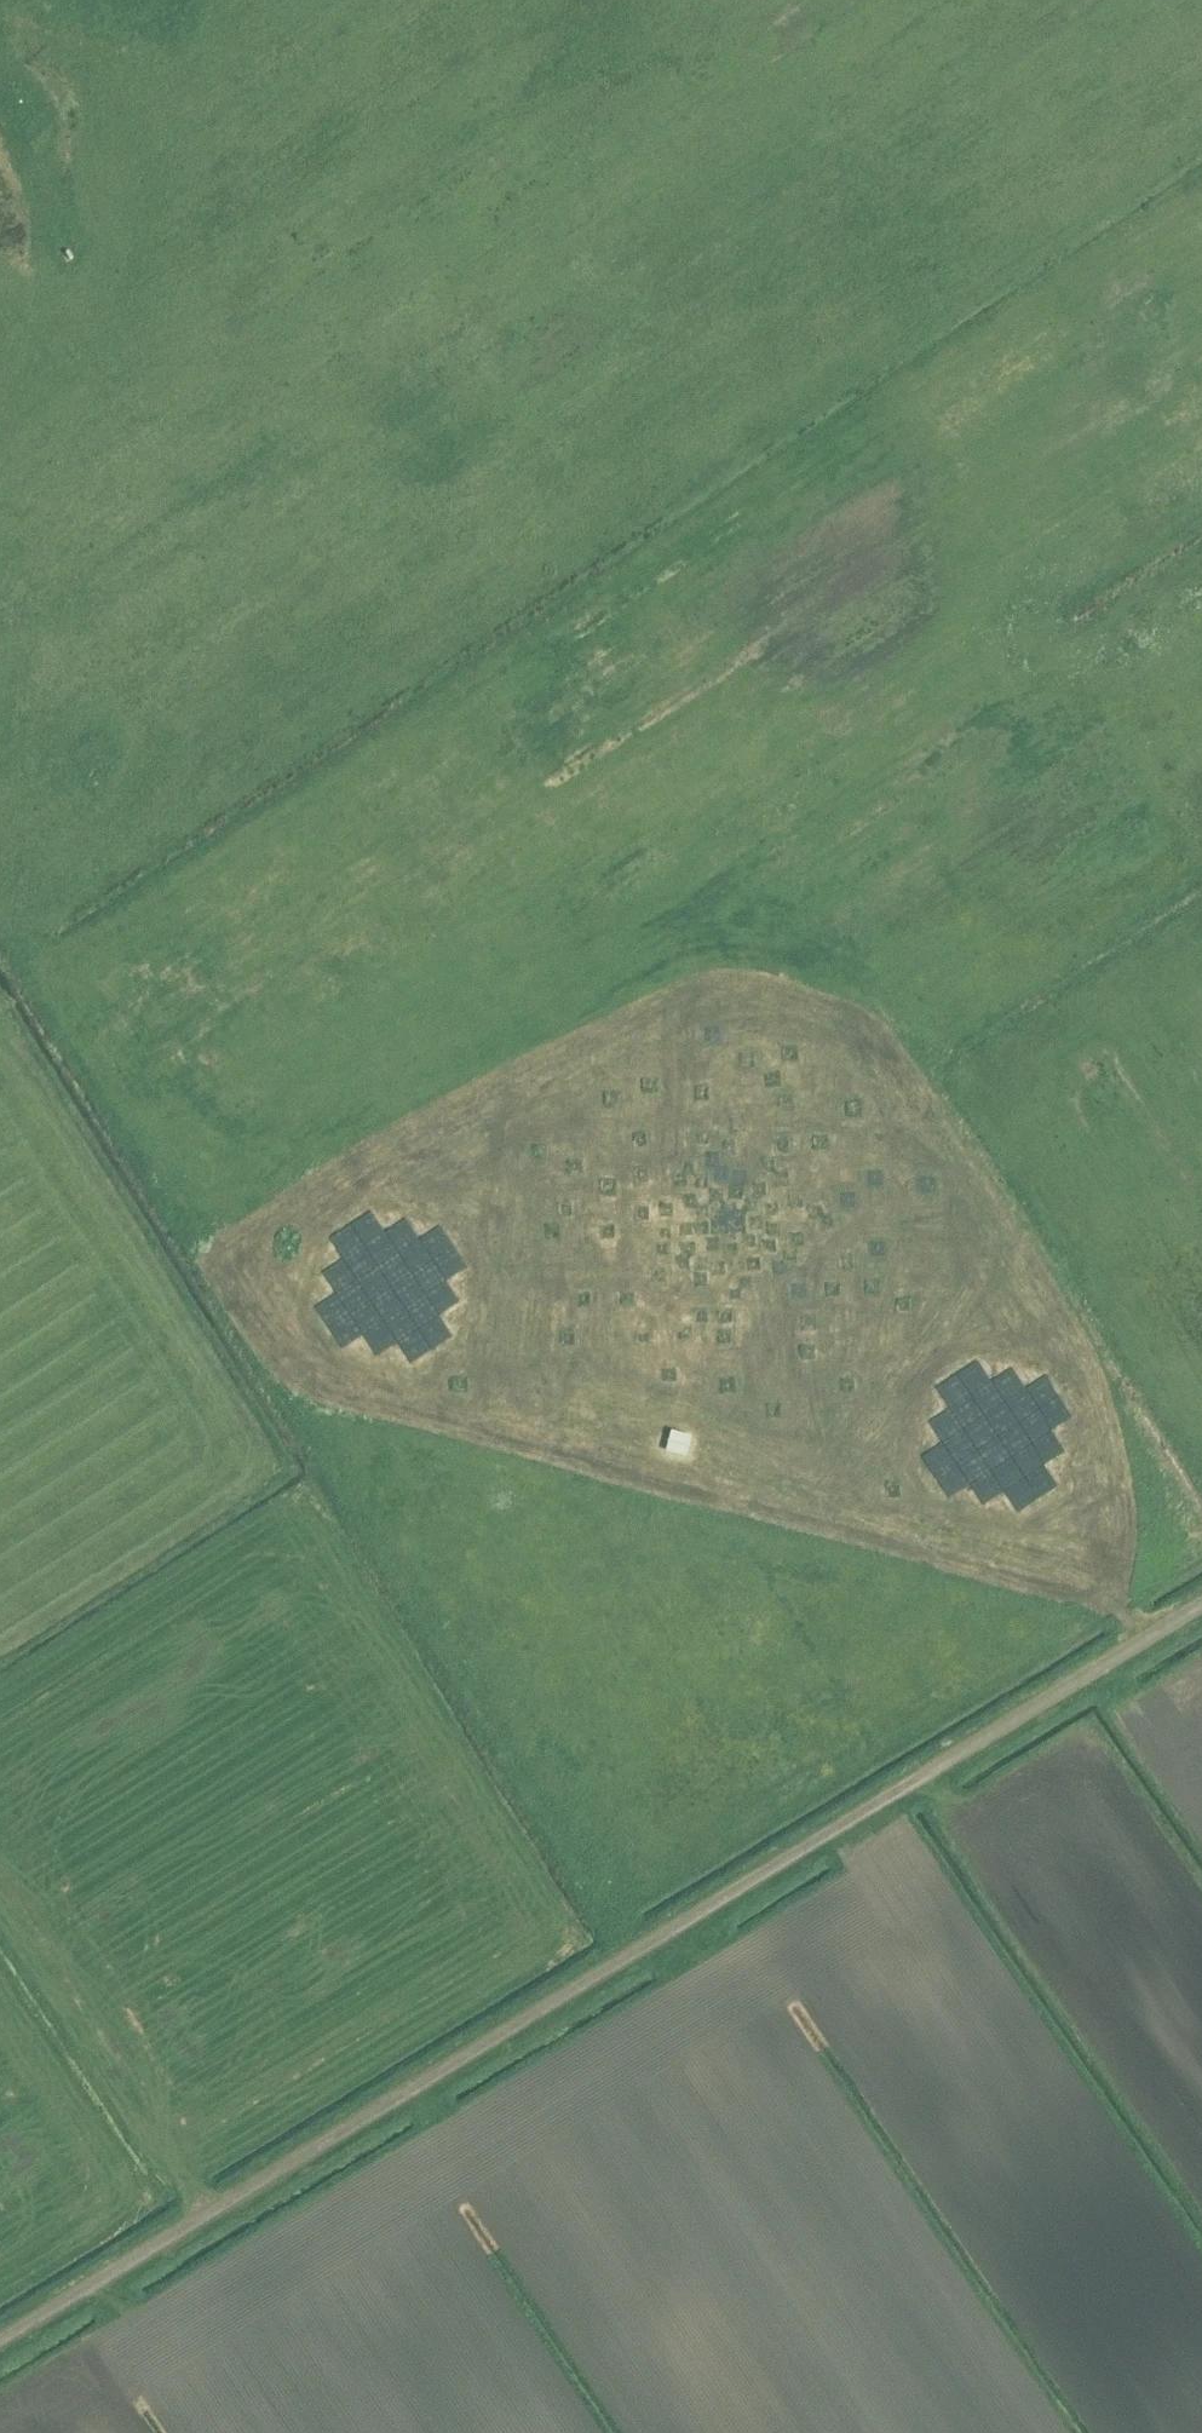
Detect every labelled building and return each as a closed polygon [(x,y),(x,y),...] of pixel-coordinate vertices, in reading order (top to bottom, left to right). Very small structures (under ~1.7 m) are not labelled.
[(314,1310),(341,1352),(362,1338),(376,1359),(397,1346),(411,1366),(452,1339),(439,1318),(459,1305),(446,1284),(467,1270),(439,1228),(419,1242),(405,1221),(384,1235),(370,1214),(329,1241),(342,1262),(321,1276),(335,1297),(314,1310)] [(942,1446),(921,1459),(948,1501),(969,1488),(983,1508),(1003,1495),(1017,1516),(1059,1488),(1045,1468),(1066,1454),(1052,1433),(1073,1419),(1046,1378),(1025,1391),(1011,1370),(991,1384),(977,1363),(935,1390),(949,1411),(928,1425),(942,1446)] [(692,1442),(672,1437),(666,1458),(687,1464),(692,1442)]
